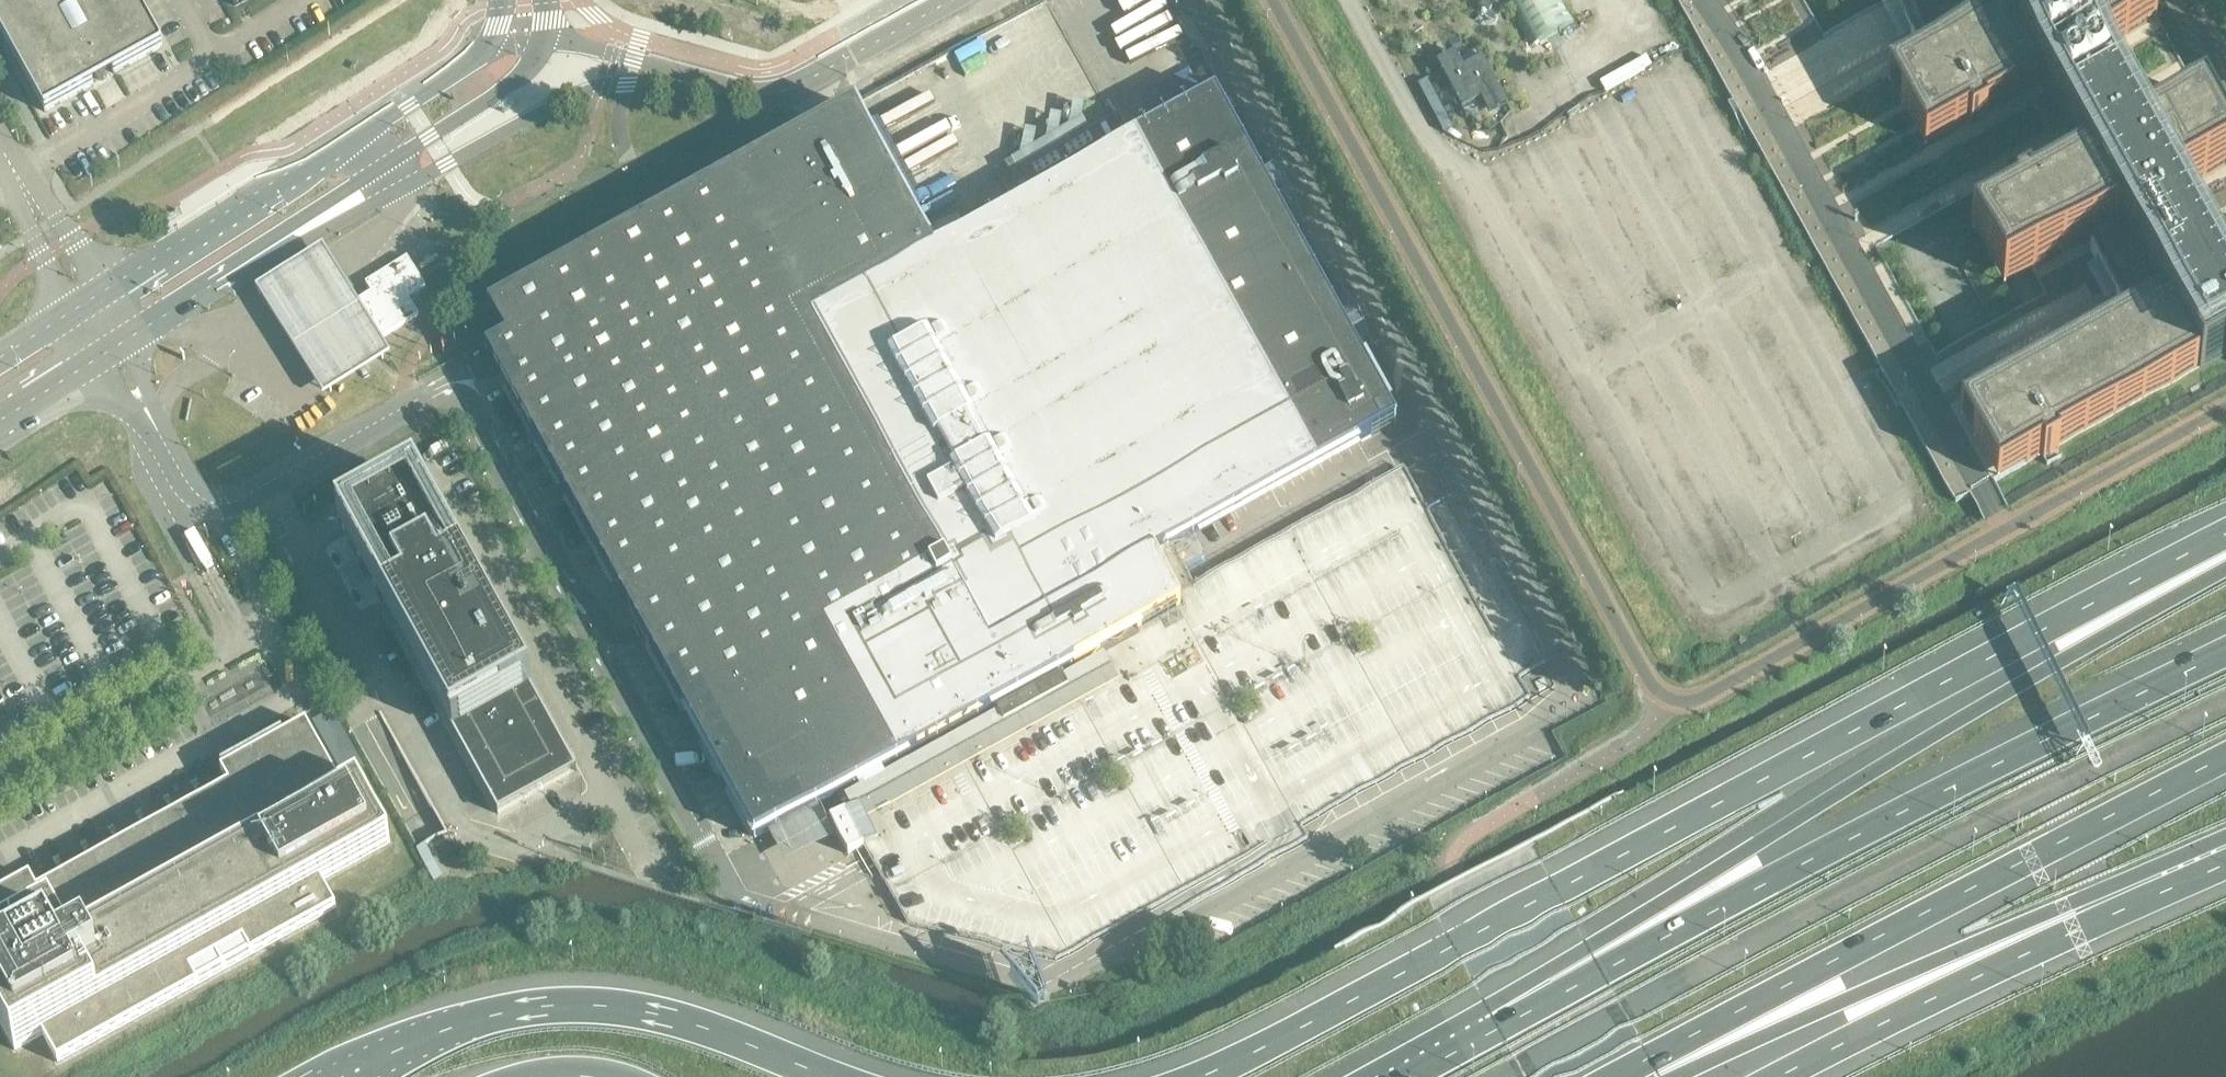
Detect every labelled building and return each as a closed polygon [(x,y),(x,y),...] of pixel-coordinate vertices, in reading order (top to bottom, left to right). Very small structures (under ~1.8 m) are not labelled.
[(137,0),(0,0),(0,32),(44,111),(44,112),(45,112),(46,112),(94,86),(90,79),(95,77),(95,78),(96,79),(97,79),(98,80),(99,80),(101,80),(102,80),(103,80),(105,79),(106,78),(106,77),(107,76),(107,75),(107,73),(107,72),(107,70),(111,68),(114,74),(162,48),(162,47),(163,47),(162,46),(137,0)] [(221,58),(328,0),(189,0),(221,58)] [(1532,47),(1575,23),(1562,0),(1506,0),(1532,47)] [(1700,41),(1733,101),(1739,112),(1752,136),(1756,142),(1877,361),(1881,368),(1893,388),(1902,405),(1955,502),(1971,493),(1991,482),(1997,479),(2012,471),(2026,463),(2038,456),(2041,455),(2043,459),(2047,457),(2054,453),(2058,451),(2059,451),(2056,446),(2129,406),(2132,404),(2163,387),(2197,369),(2199,368),(2225,353),(2225,352),(2225,143),(2202,100),(2192,81),(2187,72),(2186,71),(2179,59),(2177,54),(2156,17),(2147,0),(1882,0),(1884,4),(1822,38),(1801,0),(1677,0),(1700,41)] [(1459,62),(1440,72),(1444,78),(1450,89),(1466,119),(1485,109),(1504,99),(1478,52),(1463,59),(1459,62)] [(1440,72),(1459,62),(1455,54),(1436,64),(1440,72)] [(1600,81),(1606,91),(1652,64),(1646,55),(1600,81)] [(855,110),(861,120),(923,233),(935,254),(952,244),(968,236),(1022,206),(1014,191),(941,59),(881,93),(854,108),(855,110)] [(1444,78),(1431,85),(1437,96),(1450,89),(1444,78)] [(1427,79),(1418,83),(1443,130),(1452,125),(1437,96),(1431,85),(1427,79)] [(1146,625),(1183,604),(1177,594),(1157,557),(1165,552),(1174,547),(1372,437),(1382,431),(1396,424),(1387,407),(1384,402),(1368,373),(1347,335),(1346,335),(1344,330),(1332,309),(1314,277),(1292,238),(1287,227),(1276,207),(1271,199),(1267,191),(1264,186),(1264,185),(1247,154),(1245,150),(1224,112),(1215,96),(933,252),(923,233),(861,120),(855,110),(854,108),(828,122),(651,220),(489,310),(489,311),(507,342),(486,353),(492,363),(498,374),(636,625),(640,631),(643,637),(755,839),(768,832),(770,831),(818,805),(819,804),(821,803),(851,787),(858,783),(871,775),(996,707),(1061,671),(1102,649),(1136,630),(1146,625)] [(1504,99),(1485,109),(1489,117),(1508,106),(1504,99)] [(1050,114),(1046,141),(1033,148),(1036,131),(1025,129),(1021,155),(1004,164),(1018,188),(1014,191),(1022,206),(1036,198),(1034,194),(1020,169),(1090,131),(1083,120),(1081,121),(1085,102),(1074,100),(1068,129),(1059,134),(1062,116),(1050,114)] [(1034,194),(1132,140),(1119,115),(1090,131),(1020,169),(1034,194)] [(2003,287),(2032,271),(1999,212),(1970,228),(2003,287)] [(392,355),(343,276),(330,255),(324,245),(255,290),(260,299),(273,319),(289,342),(305,369),(322,397),(392,355)] [(409,299),(408,297),(425,286),(414,269),(407,258),(370,281),(365,284),(371,293),(353,304),(377,342),(419,315),(417,313),(409,299)] [(996,707),(871,775),(858,783),(851,787),(821,803),(819,804),(847,856),(864,846),(869,856),(878,871),(906,924),(1056,961),(1269,843),(1300,826),(1530,698),(1519,678),(1546,663),(1522,620),(1520,621),(1496,635),(1494,636),(1427,511),(1404,469),(1255,551),(1195,584),(1174,547),(1165,552),(1157,557),(1183,604),(1146,625),(1136,630),(1102,649),(1061,671),(1063,675),(1068,684),(1004,720),(998,710),(996,707)] [(462,564),(458,567),(419,497),(349,535),(363,559),(365,564),(364,564),(363,565),(362,566),(362,567),(361,568),(361,569),(361,570),(361,571),(361,572),(361,573),(361,574),(362,575),(363,576),(364,577),(365,578),(366,578),(367,579),(369,579),(370,579),(372,578),(373,578),(375,582),(388,605),(384,608),(389,617),(450,728),(528,684),(462,564)] [(257,557),(251,561),(255,569),(262,566),(257,557)] [(353,595),(375,582),(373,578),(372,578),(370,579),(369,579),(367,579),(366,578),(365,578),(364,577),(363,576),(362,575),(361,574),(361,573),(361,572),(361,571),(361,570),(361,569),(361,568),(362,567),(362,566),(363,565),(364,564),(365,564),(363,559),(340,572),(353,595)] [(1061,671),(996,707),(998,710),(1004,720),(1068,684),(1063,675),(1061,671)] [(1543,678),(1535,682),(1539,691),(1548,686),(1543,678)] [(577,771),(528,684),(450,728),(498,815),(577,771)] [(69,944),(262,839),(344,793),(306,725),(248,756),(248,757),(256,770),(237,781),(228,785),(37,891),(10,906),(2,893),(0,894),(0,948),(54,918),(69,944)] [(221,772),(228,785),(237,781),(256,770),(248,757),(248,756),(221,772)] [(358,786),(344,793),(366,833),(284,878),(262,839),(69,944),(101,1003),(321,882),(390,843),(358,786)] [(344,793),(262,839),(284,878),(366,833),(344,793)] [(818,805),(770,831),(786,860),(834,834),(818,805)] [(30,877),(2,893),(10,906),(37,891),(30,877)] [(336,909),(321,882),(101,1003),(43,1035),(58,1063),(336,909)] [(101,1003),(69,944),(54,918),(0,948),(0,1024),(2,1028),(15,1051),(43,1035),(101,1003)]
